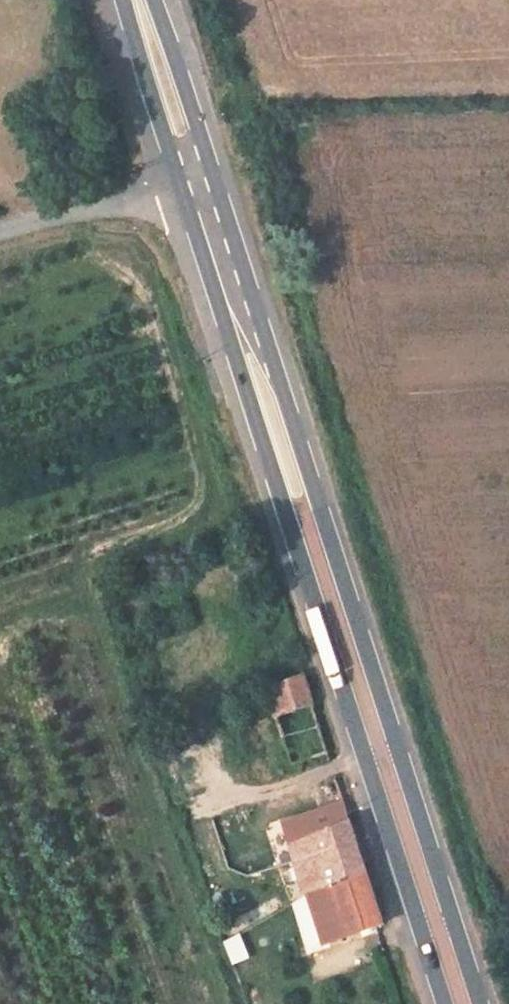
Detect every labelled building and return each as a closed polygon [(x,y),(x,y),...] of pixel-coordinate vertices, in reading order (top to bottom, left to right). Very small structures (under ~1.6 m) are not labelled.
[(329,752),(303,671),(271,690),(295,764),(329,752)] [(285,822),(292,843),(351,824),(344,803),(285,822)] [(308,892),(311,891),(367,873),(351,824),(292,843),(308,892)] [(367,873),(311,891),(328,945),(384,926),(367,873)] [(222,940),(231,965),(249,958),(240,934),(222,940)]
